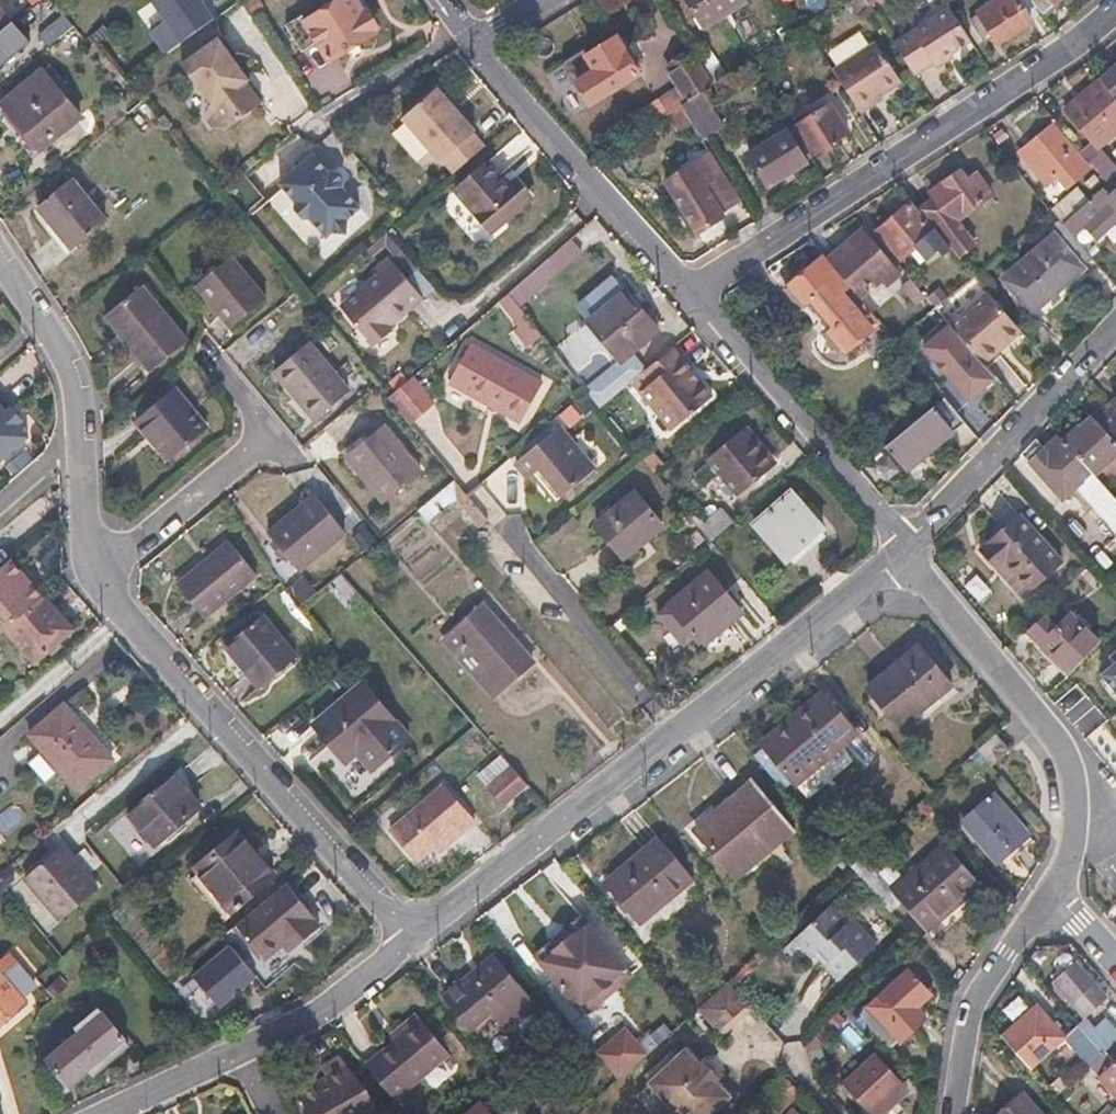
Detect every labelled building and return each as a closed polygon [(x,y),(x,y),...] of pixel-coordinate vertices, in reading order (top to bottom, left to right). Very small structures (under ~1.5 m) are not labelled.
[(201,0),(152,0),(148,3),(162,23),(150,31),(165,52),(213,18),(201,0)] [(360,13),(353,0),(338,0),(303,21),(301,16),(285,26),(300,51),(316,42),(328,62),(374,34),(373,33),(374,26),(369,16),(360,13)] [(703,29),(745,4),(743,0),(686,0),(703,29)] [(911,68),(974,47),(959,0),(946,0),(935,3),(939,15),(897,29),(911,68)] [(1033,0),(997,0),(981,10),(999,41),(1044,14),(1033,0)] [(1044,14),(1061,0),(1033,0),(1044,14)] [(12,23),(0,8),(0,33),(12,23)] [(787,40),(793,36),(782,19),(776,22),(787,40)] [(0,33),(0,65),(29,41),(13,22),(12,23),(0,33)] [(576,82),(590,105),(639,76),(616,37),(584,56),(594,72),(576,82)] [(218,39),(182,66),(197,87),(199,85),(213,103),(207,108),(204,119),(211,129),(224,130),(261,103),(245,81),(247,79),(218,39)] [(837,62),(858,107),(906,84),(885,39),(837,62)] [(659,100),(667,114),(680,105),(700,93),(712,86),(692,54),(668,69),(679,88),(659,100)] [(0,103),(39,151),(80,117),(41,69),(0,103)] [(1103,81),(1115,97),(1115,70),(1103,81)] [(1065,111),(1096,149),(1115,132),(1115,97),(1103,81),(1102,80),(1065,111)] [(804,155),(815,149),(819,141),(821,137),(836,109),(823,85),(779,109),(804,155)] [(452,177),(483,150),(472,136),(474,134),(436,90),(400,122),(437,165),(440,163),(452,177)] [(685,115),(701,139),(721,126),(700,93),(680,105),(685,115)] [(847,115),(840,103),(827,128),(847,115)] [(680,105),(667,114),(673,122),(685,115),(680,105)] [(1026,136),(1016,145),(1039,174),(1050,166),(1059,177),(1081,160),(1046,114),(1023,132),(1026,136)] [(748,154),(768,187),(805,164),(786,132),(748,154)] [(1098,149),(1084,159),(1100,181),(1115,170),(1098,149)] [(328,172),(313,154),(279,182),(295,202),(294,210),(301,218),(309,219),(325,238),(332,231),(343,233),(344,222),(359,210),(342,189),(345,186),(344,182),(337,173),(331,170),(328,172)] [(720,212),(739,202),(720,170),(710,176),(699,159),(664,181),(696,234),(713,223),(708,214),(717,209),(720,212)] [(478,172),(516,214),(531,201),(514,183),(508,188),(487,164),(478,172)] [(491,235),(516,214),(478,172),(454,192),(491,235)] [(966,183),(958,172),(918,201),(940,234),(993,194),(978,174),(966,183)] [(72,179),(36,207),(70,249),(105,221),(72,179)] [(1084,194),(1074,181),(1046,202),(1057,214),(1084,194)] [(1084,194),(1091,203),(1104,220),(1115,211),(1115,182),(1103,192),(1097,183),(1084,194)] [(1091,203),(1084,194),(1057,214),(1064,223),(1091,203)] [(910,203),(877,230),(901,259),(915,248),(929,266),(940,257),(944,262),(956,253),(940,234),(923,214),(920,216),(910,203)] [(708,214),(713,223),(722,217),(720,212),(717,209),(708,214)] [(1053,233),(1058,239),(1006,279),(1030,314),(1097,262),(1065,224),(1053,233)] [(874,242),(863,228),(827,258),(856,292),(877,274),(886,285),(898,274),(872,244),(874,242)] [(399,250),(386,234),(374,244),(378,249),(383,245),(393,256),(399,250)] [(231,256),(195,286),(229,328),(265,298),(231,256)] [(423,300),(395,265),(391,261),(377,272),(381,277),(342,308),(374,348),(392,334),(386,326),(407,309),(409,311),(423,300)] [(983,270),(975,276),(988,292),(990,294),(998,287),(983,270)] [(817,276),(802,288),(851,345),(876,324),(861,306),(855,311),(834,285),(828,289),(817,276)] [(913,279),(903,288),(916,304),(926,295),(913,279)] [(140,286),(103,315),(149,372),(185,342),(140,286)] [(623,288),(620,291),(616,286),(610,286),(603,291),(602,299),(605,303),(585,319),(619,362),(657,331),(623,288)] [(317,304),(317,292),(307,301),(320,317),(325,314),(317,304)] [(514,322),(525,314),(508,292),(498,301),(514,322)] [(990,294),(988,292),(949,325),(979,359),(1018,326),(990,294)] [(979,359),(949,325),(923,348),(971,403),(997,380),(979,359)] [(309,343),(273,373),(311,419),(347,389),(309,343)] [(470,344),(448,383),(519,423),(541,384),(470,344)] [(680,399),(682,398),(694,375),(671,345),(644,368),(652,378),(637,390),(653,408),(637,421),(654,444),(658,441),(680,399)] [(387,398),(407,424),(431,405),(410,378),(387,398)] [(712,396),(700,382),(682,398),(680,399),(658,441),(657,443),(712,396)] [(133,421),(164,460),(205,427),(174,388),(133,421)] [(964,422),(942,396),(912,422),(914,425),(889,446),(904,464),(930,443),(933,447),(964,422)] [(30,434),(19,422),(24,417),(13,405),(7,409),(0,400),(0,460),(30,434)] [(1080,427),(1065,440),(1096,474),(1115,456),(1115,409),(1112,404),(1095,421),(1092,418),(1081,428),(1080,427)] [(382,426),(344,456),(381,503),(420,472),(382,426)] [(745,426),(709,456),(739,490),(775,460),(745,426)] [(513,464),(524,478),(537,467),(560,497),(594,471),(559,428),(513,464)] [(1037,438),(1021,454),(1063,500),(1078,486),(1094,503),(1109,490),(1096,474),(1065,440),(1050,452),(1037,438)] [(485,520),(465,496),(452,480),(416,510),(426,522),(455,500),(477,527),(485,520)] [(825,525),(792,488),(754,521),(787,558),(825,525)] [(663,523),(633,489),(595,520),(607,536),(624,555),(663,523)] [(1094,503),(1115,528),(1115,497),(1109,490),(1094,503)] [(265,531),(297,572),(344,534),(312,494),(265,531)] [(735,519),(724,506),(700,526),(712,539),(735,519)] [(1063,542),(1032,507),(1002,533),(1033,569),(1063,542)] [(174,583),(203,618),(255,576),(226,541),(174,583)] [(5,629),(42,596),(47,593),(31,574),(25,579),(19,572),(9,561),(0,569),(0,633),(5,629)] [(25,579),(31,574),(24,567),(19,572),(25,579)] [(741,611),(709,572),(668,607),(701,646),(741,611)] [(42,596),(5,629),(34,663),(72,630),(42,596)] [(442,641),(490,697),(531,662),(482,606),(442,641)] [(1045,617),(1029,632),(1070,673),(1100,642),(1071,612),(1055,628),(1045,617)] [(260,615),(222,646),(257,689),(295,658),(260,615)] [(951,683),(919,644),(869,686),(902,726),(951,683)] [(1115,694),(1115,658),(1098,674),(1115,694)] [(369,771),(409,738),(360,682),(311,723),(344,763),(355,754),(369,771)] [(859,730),(823,691),(765,745),(803,784),(859,730)] [(64,704),(29,734),(77,790),(113,760),(64,704)] [(525,786),(511,769),(489,789),(504,805),(525,786)] [(127,814),(153,846),(199,808),(173,776),(127,814)] [(792,833),(751,781),(696,824),(737,876),(792,833)] [(996,795),(966,822),(999,859),(1028,833),(996,795)] [(462,807),(440,848),(473,821),(462,807)] [(193,867),(232,916),(278,880),(238,830),(193,867)] [(693,882),(657,840),(604,885),(640,927),(693,882)] [(981,884),(945,843),(894,889),(865,856),(854,867),(891,909),(904,898),(929,928),(981,884)] [(60,846),(24,878),(62,921),(98,889),(60,846)] [(284,884),(237,923),(265,957),(281,945),(288,953),(320,927),(284,884)] [(844,929),(828,911),(792,944),(809,962),(813,959),(817,955),(827,965),(822,969),(837,984),(874,950),(849,924),(844,929)] [(586,915),(538,960),(589,1013),(637,968),(586,915)] [(240,940),(196,960),(214,1000),(258,980),(240,940)] [(817,955),(813,959),(822,969),(827,965),(817,955)] [(34,985),(11,956),(0,965),(0,1022),(24,1001),(21,997),(34,985)] [(1075,961),(1054,980),(1085,1018),(1106,999),(1075,961)] [(482,966),(434,1006),(460,1038),(479,1023),(493,1039),(522,1015),(482,966)] [(939,994),(916,968),(867,1011),(896,1044),(906,1036),(909,1040),(933,1019),(923,1008),(939,994)] [(749,1005),(730,984),(701,1011),(721,1032),(749,1005)] [(1031,1009),(1025,1002),(1011,1015),(1018,1022),(1031,1009)] [(1031,1009),(1018,1022),(1002,1036),(1030,1066),(1065,1036),(1037,1005),(1031,1009)] [(99,1008),(75,1028),(79,1033),(46,1060),(67,1085),(87,1069),(91,1073),(127,1043),(99,1008)] [(1078,1024),(1103,1053),(1115,1041),(1115,1029),(1107,1018),(1095,1029),(1087,1020),(1082,1025),(1080,1023),(1078,1024)] [(423,1028),(418,1021),(391,1042),(397,1050),(423,1028)] [(618,1078),(649,1050),(627,1024),(595,1051),(618,1078)] [(1078,1024),(1065,1036),(1090,1064),(1103,1053),(1078,1024)] [(423,1028),(397,1050),(370,1073),(398,1107),(450,1061),(423,1028)] [(648,1088),(675,1113),(713,1113),(729,1097),(714,1083),(717,1079),(707,1069),(703,1073),(699,1068),(682,1053),(648,1088)] [(882,1054),(852,1080),(878,1110),(908,1083),(882,1054)] [(1100,1075),(1115,1093),(1115,1060),(1100,1075)] [(310,1105),(317,1113),(376,1113),(366,1096),(341,1064),(327,1075),(334,1084),(310,1105)] [(702,1064),(699,1068),(703,1073),(707,1069),(702,1064)] [(759,1103),(770,1113),(801,1113),(774,1088),(759,1103)] [(998,1113),(1043,1113),(1023,1092),(998,1113)] [(477,1103),(464,1113),(486,1113),(477,1103)]
